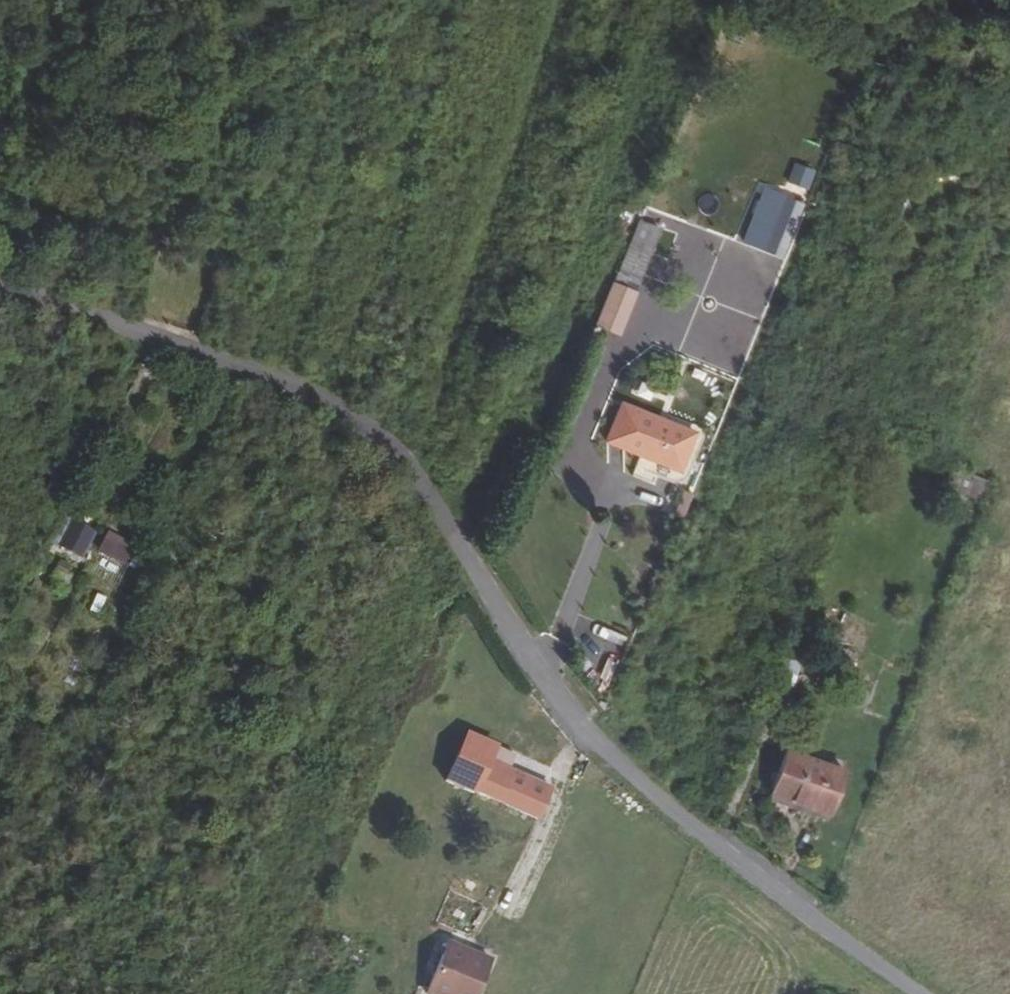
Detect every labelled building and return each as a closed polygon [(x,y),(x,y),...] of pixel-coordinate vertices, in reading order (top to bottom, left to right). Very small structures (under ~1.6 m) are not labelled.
[(661,217),(669,196),(650,188),(642,208),(661,217)] [(661,217),(642,208),(625,248),(645,256),(661,217)] [(645,256),(625,248),(611,283),(631,291),(645,256)] [(615,448),(633,407),(619,402),(603,443),(615,448)] [(659,418),(633,407),(615,448),(637,457),(675,472),(692,431),(659,418)] [(662,410),(659,418),(692,431),(675,472),(637,457),(633,470),(672,487),(679,485),(684,479),(702,436),(702,431),(699,427),(662,410)] [(984,480),(950,466),(943,488),(976,500),(984,480)] [(74,519),(70,527),(86,537),(91,530),(74,519)] [(86,537),(70,527),(51,559),(68,568),(86,537)] [(98,531),(96,536),(118,547),(120,543),(98,531)] [(118,547),(96,536),(89,549),(111,561),(118,547)] [(794,661),(779,654),(756,713),(772,719),(794,661)] [(841,770),(785,750),(769,793),(825,814),(841,770)] [(514,768),(512,774),(522,779),(525,773),(514,768)] [(522,779),(512,774),(499,802),(507,805),(519,811),(534,818),(547,790),(522,779)] [(825,814),(769,793),(766,800),(823,820),(825,814)] [(519,811),(507,805),(502,816),(515,821),(519,811)] [(485,958),(444,942),(424,993),(426,993),(471,993),(485,958)]
